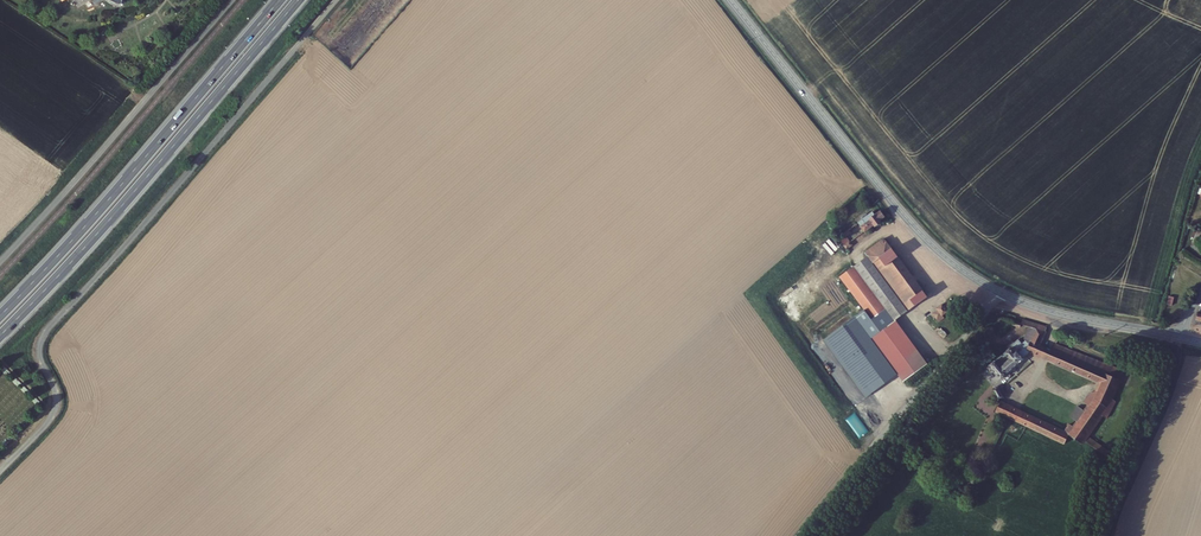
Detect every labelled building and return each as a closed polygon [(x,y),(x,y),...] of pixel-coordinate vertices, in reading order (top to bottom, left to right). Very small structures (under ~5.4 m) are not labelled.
[(875,226),(880,222),(880,221),(884,217),(880,211),(875,215),(872,212),(867,216),(866,214),(861,218),(862,221),(859,223),(861,227),(865,232),(874,225),(875,226)] [(852,245),(846,237),(852,232),(849,229),(838,237),(847,249),(852,245)] [(927,297),(884,239),(865,253),(868,257),(840,277),(864,309),(880,331),(895,320),(927,297)] [(1172,305),(1174,297),(1169,296),(1166,304),(1172,305)] [(942,315),(952,308),(948,303),(943,306),(942,304),(936,309),(937,310),(933,313),(939,322),(944,318),(942,315)] [(880,332),(864,309),(823,339),(866,398),(897,374),(871,338),(880,332)] [(928,364),(895,320),(880,332),(871,338),(897,374),(903,382),(928,364)] [(1022,358),(1028,353),(1041,359),(1047,347),(1041,345),(1046,332),(1029,326),(1023,339),(1025,341),(1022,344),(1018,339),(1014,343),(1012,342),(1007,346),(1009,347),(1008,348),(1009,349),(988,366),(1000,379),(1023,359),(1022,358)] [(1123,370),(1055,344),(1052,350),(1047,361),(1098,384),(1095,393),(1089,393),(1084,403),(1087,405),(1083,410),(1077,406),(1069,416),(1075,422),(1072,426),(1069,424),(1063,431),(1000,401),(995,411),(1064,444),(1070,436),(1081,444),(1084,441),(1107,457),(1109,452),(1089,437),(1103,417),(1107,419),(1116,402),(1113,399),(1121,381),(1119,380),(1123,370)] [(1047,361),(1052,350),(1047,347),(1041,359),(1047,361)] [(1004,398),(997,386),(991,389),(998,401),(1004,398)]
